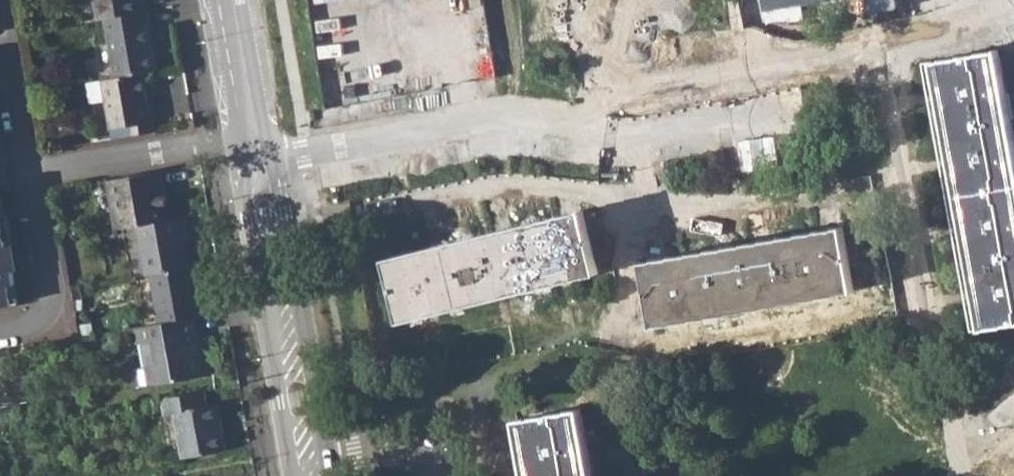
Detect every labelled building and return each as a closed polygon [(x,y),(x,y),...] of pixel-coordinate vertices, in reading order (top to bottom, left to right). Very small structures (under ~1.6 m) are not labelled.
[(92,18),(101,17),(144,9),(143,0),(89,0),(92,18)] [(101,17),(112,76),(139,71),(152,68),(144,25),(147,25),(144,9),(101,17)] [(982,328),(1013,322),(1013,144),(997,49),(933,61),(982,328)] [(126,121),(128,133),(152,129),(148,102),(144,103),(139,71),(112,76),(99,78),(107,126),(126,121)] [(106,178),(115,228),(134,225),(168,218),(160,168),(106,178)] [(16,304),(0,210),(0,307),(16,304)] [(588,211),(387,251),(400,317),(601,277),(588,211)] [(134,225),(142,272),(184,264),(179,234),(183,233),(180,216),(168,218),(134,225)] [(644,256),(654,323),(857,292),(847,225),(644,256)] [(159,316),(160,324),(191,318),(196,317),(201,316),(192,263),(184,264),(142,272),(137,272),(146,320),(159,316)] [(196,317),(191,318),(196,343),(201,343),(196,317)] [(132,346),(140,344),(150,342),(154,366),(145,368),(135,369),(140,388),(210,375),(204,342),(201,343),(196,343),(191,318),(160,324),(129,330),(132,346)] [(140,344),(145,368),(154,366),(150,342),(140,344)] [(173,413),(181,459),(225,451),(216,405),(205,406),(202,392),(160,400),(163,415),(173,413)] [(526,475),(593,475),(581,408),(516,421),(526,475)]
